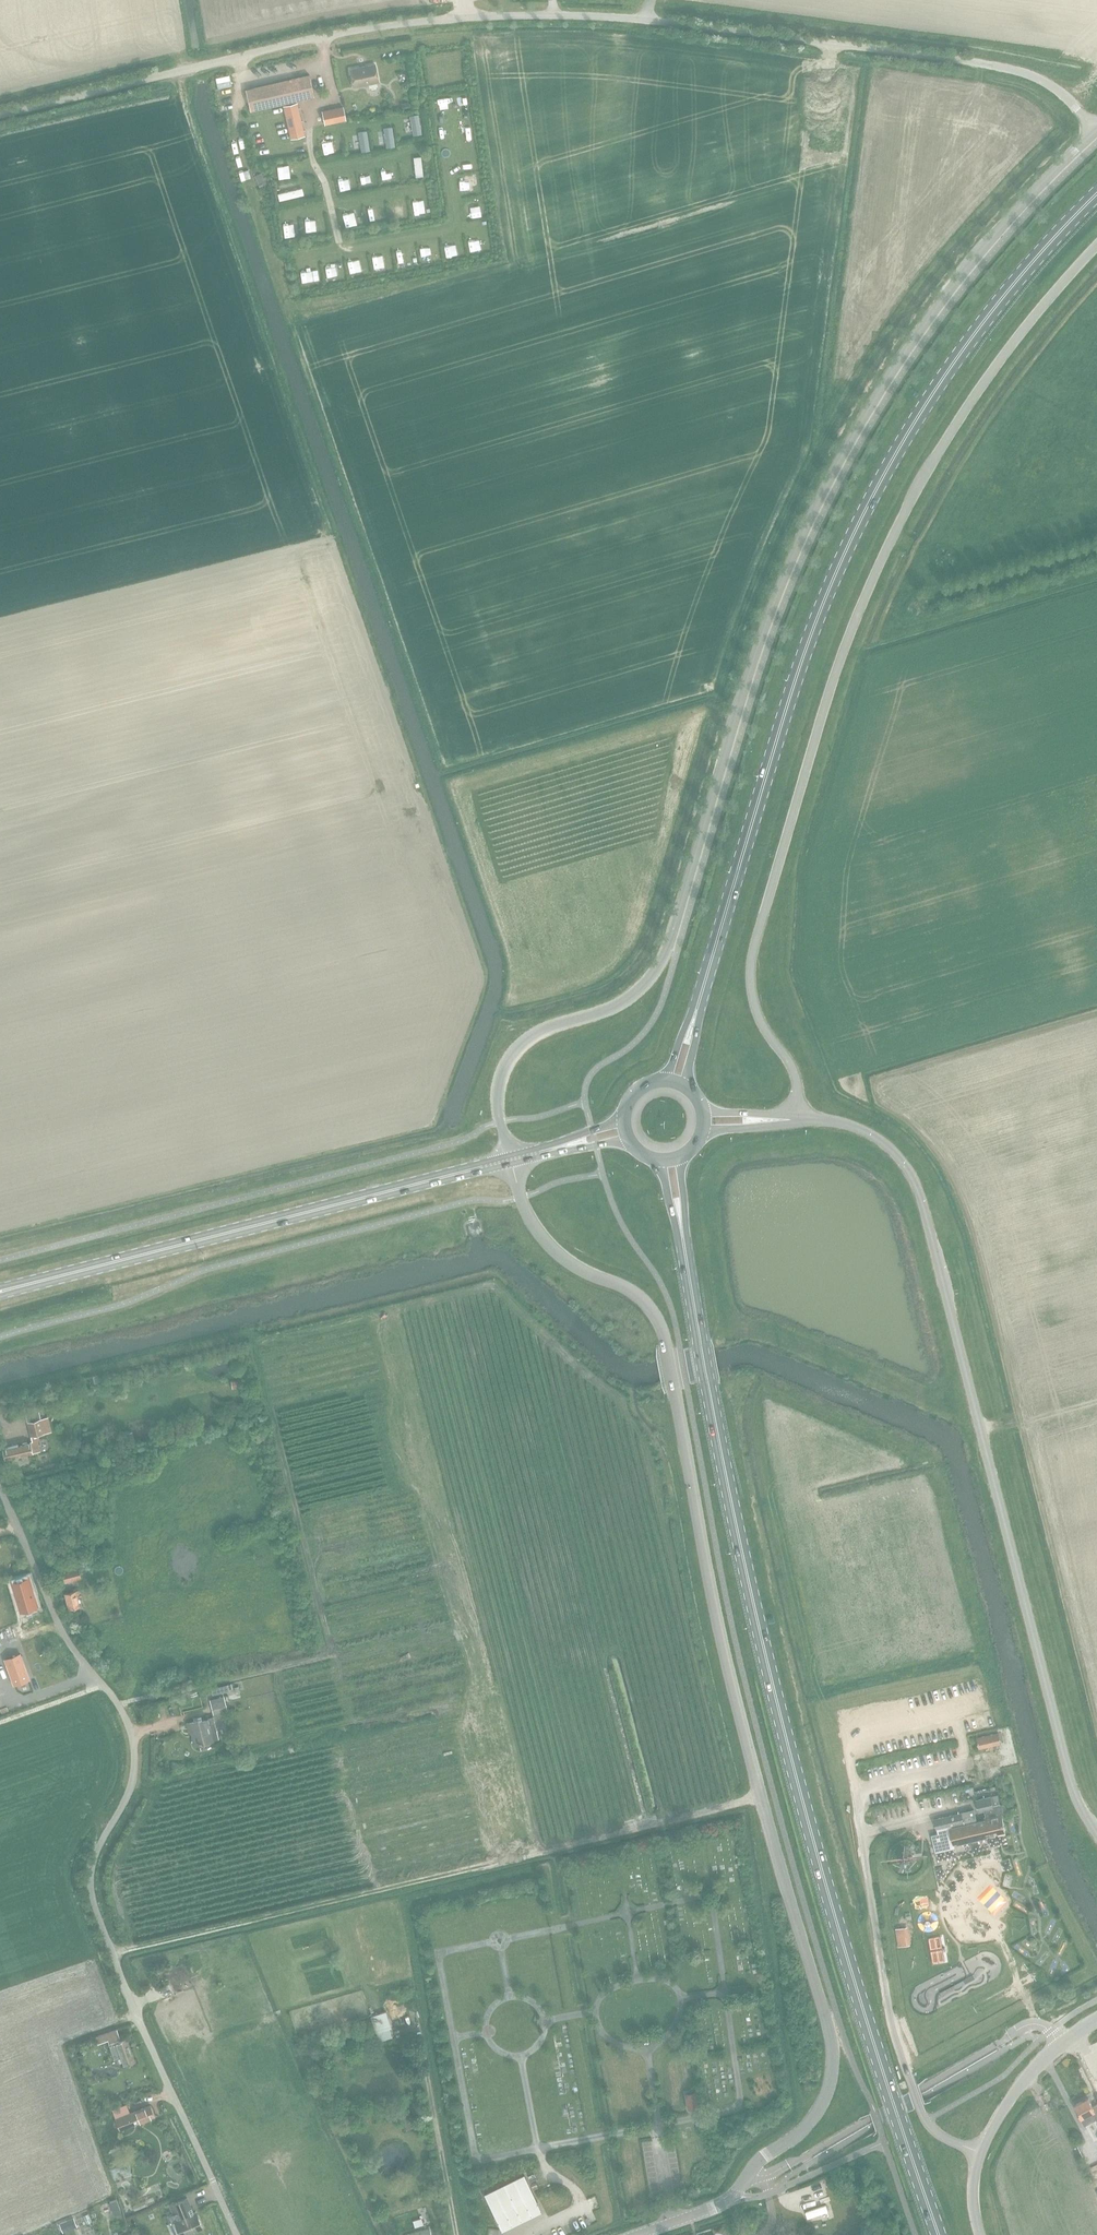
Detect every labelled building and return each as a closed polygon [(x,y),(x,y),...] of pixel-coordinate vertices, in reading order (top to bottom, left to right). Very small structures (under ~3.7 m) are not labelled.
[(375,63),(350,68),(354,86),(379,81),(375,63)] [(310,74),(246,88),(251,110),(315,95),(310,74)] [(283,106),(291,138),(304,135),(297,102),(283,106)] [(325,124),(345,120),(342,106),(322,111),(325,124)] [(24,1409),(27,1422),(32,1442),(1,1448),(3,1459),(40,1451),(37,1435),(52,1432),(49,1418),(41,1419),(38,1406),(24,1409)] [(135,1445),(132,1433),(124,1435),(127,1447),(135,1445)] [(62,1582),(80,1577),(77,1567),(59,1572),(62,1582)] [(11,1582),(20,1611),(37,1606),(28,1577),(11,1582)] [(68,1607),(79,1605),(75,1589),(64,1592),(68,1607)] [(20,1653),(4,1659),(13,1684),(29,1678),(20,1653)] [(225,1700),(211,1703),(213,1713),(227,1710),(225,1700)] [(196,1743),(213,1739),(208,1717),(187,1722),(190,1732),(193,1731),(196,1743)] [(998,1732),(977,1737),(979,1747),(1000,1742),(998,1732)] [(994,1805),(991,1796),(978,1799),(980,1811),(986,1809),(988,1819),(977,1821),(974,1809),(935,1818),(938,1832),(932,1834),(936,1851),(956,1847),(956,1844),(987,1837),(986,1836),(1006,1831),(1002,1814),(1003,1814),(1006,1812),(1007,1809),(1006,1806),(1004,1804),(1001,1804),(994,1805)] [(904,1852),(900,1857),(901,1862),(906,1866),(910,1865),(914,1860),(914,1855),(908,1851),(904,1852)] [(895,1928),(898,1946),(908,1944),(905,1926),(895,1928)] [(125,2065),(135,2061),(126,2037),(120,2039),(116,2029),(95,2037),(97,2044),(108,2040),(115,2058),(121,2056),(125,2065)] [(685,2093),(688,2109),(701,2107),(698,2090),(685,2093)] [(1074,2105),(1081,2118),(1092,2112),(1096,2121),(1096,2104),(1092,2106),(1088,2098),(1074,2105)] [(154,2116),(150,2106),(130,2113),(127,2103),(112,2109),(119,2129),(154,2116)] [(524,2174),(484,2194),(501,2228),(511,2215),(538,2202),(524,2174)] [(168,2214),(171,2222),(174,2221),(180,2234),(184,2234),(202,2227),(196,2211),(190,2214),(188,2208),(191,2207),(186,2196),(169,2203),(173,2213),(168,2214)]
